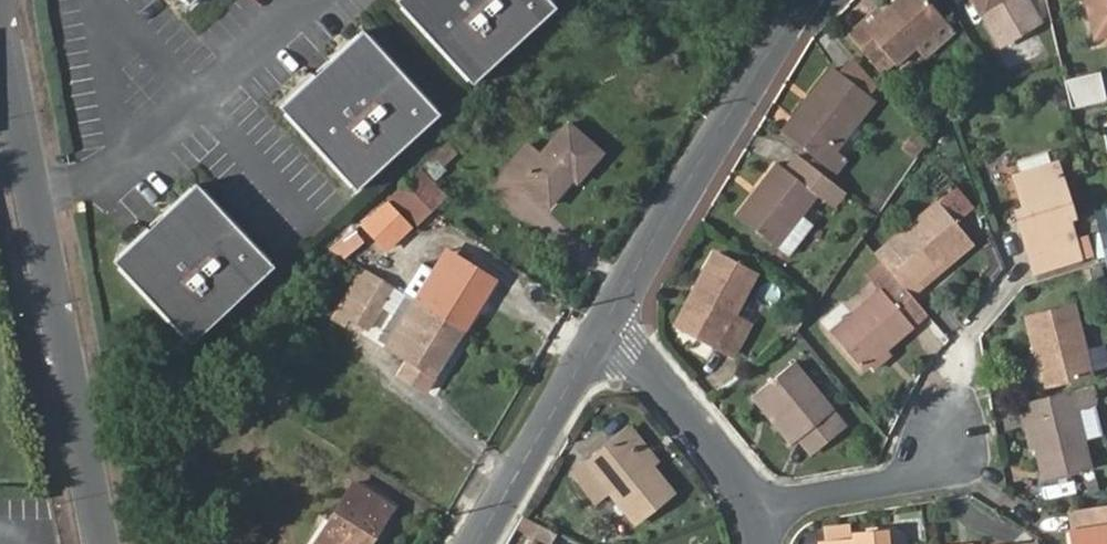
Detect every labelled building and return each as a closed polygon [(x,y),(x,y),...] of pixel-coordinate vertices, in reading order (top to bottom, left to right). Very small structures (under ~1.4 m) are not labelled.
[(192,10),(202,0),(183,0),(192,10)] [(479,89),(563,12),(553,0),(406,0),(401,5),(479,89)] [(858,25),(845,37),(870,67),(884,55),(892,65),(914,45),(941,20),(922,0),(894,0),(862,28),(858,25)] [(858,25),(862,28),(894,0),(885,0),(858,25)] [(976,12),(993,41),(1016,29),(1000,0),(970,0),(976,12)] [(1092,43),(1106,40),(1106,0),(1083,0),(1092,43)] [(941,20),(914,45),(922,55),(951,31),(941,20)] [(368,36),(284,112),(361,197),(446,120),(368,36)] [(825,148),(831,154),(869,108),(828,74),(779,133),(815,162),(825,148)] [(1095,100),(1089,75),(1062,82),(1067,107),(1095,100)] [(526,145),(505,171),(548,208),(570,180),(575,183),(600,153),(566,125),(539,156),(526,145)] [(844,165),(831,154),(825,148),(815,162),(834,178),(844,165)] [(813,201),(820,207),(832,191),(794,160),(782,175),(773,168),(754,194),(757,196),(756,199),(757,200),(738,224),(772,252),(813,201)] [(1012,177),(1022,209),(1026,225),(1018,228),(1033,274),(1078,259),(1066,221),(1071,220),(1054,165),(1012,177)] [(414,225),(445,195),(421,170),(389,200),(414,225)] [(199,191),(116,269),(194,353),(278,275),(199,191)] [(829,213),(841,198),(832,191),(820,207),(829,213)] [(757,196),(754,194),(733,220),(738,224),(756,199),(757,196)] [(934,207),(872,259),(893,283),(909,301),(921,289),(916,284),(966,243),(934,207)] [(1026,225),(1022,209),(1013,211),(1018,228),(1026,225)] [(1106,261),(1106,211),(1093,214),(1104,262),(1106,261)] [(789,255),(813,224),(803,216),(779,247),(789,255)] [(385,253),(372,275),(390,286),(402,263),(385,253)] [(702,296),(682,335),(732,361),(749,329),(732,321),(752,279),(713,260),(697,293),(702,296)] [(407,296),(464,330),(481,301),(424,265),(406,296),(407,296)] [(372,275),(361,269),(342,304),(352,310),(358,298),(377,309),(390,286),(372,275)] [(909,301),(893,283),(829,337),(860,373),(866,367),(884,352),(924,318),(909,301)] [(676,333),(682,335),(702,296),(697,293),(676,333)] [(426,393),(464,330),(407,296),(380,342),(409,361),(399,377),(426,393)] [(358,298),(352,310),(346,319),(365,331),(377,309),(358,298)] [(1031,317),(1041,369),(1032,371),(1036,388),(1089,377),(1076,309),(1031,317)] [(884,352),(866,367),(870,372),(888,357),(884,352)] [(755,394),(794,442),(797,439),(809,454),(841,429),(791,366),(755,394)] [(1070,393),(1022,405),(1044,482),(1091,469),(1070,393)] [(787,448),(794,442),(755,394),(749,399),(787,448)] [(631,430),(621,438),(647,471),(652,467),(658,463),(631,430)] [(647,471),(621,438),(574,476),(596,504),(610,493),(635,526),(674,495),(652,467),(647,471)] [(314,543),(368,543),(391,505),(354,481),(314,543)] [(1072,543),(1106,543),(1106,510),(1072,516),(1075,533),(1070,534),(1072,543)] [(826,524),(825,537),(850,538),(851,525),(826,524)] [(544,527),(537,539),(547,543),(560,543),(564,538),(544,527)]
